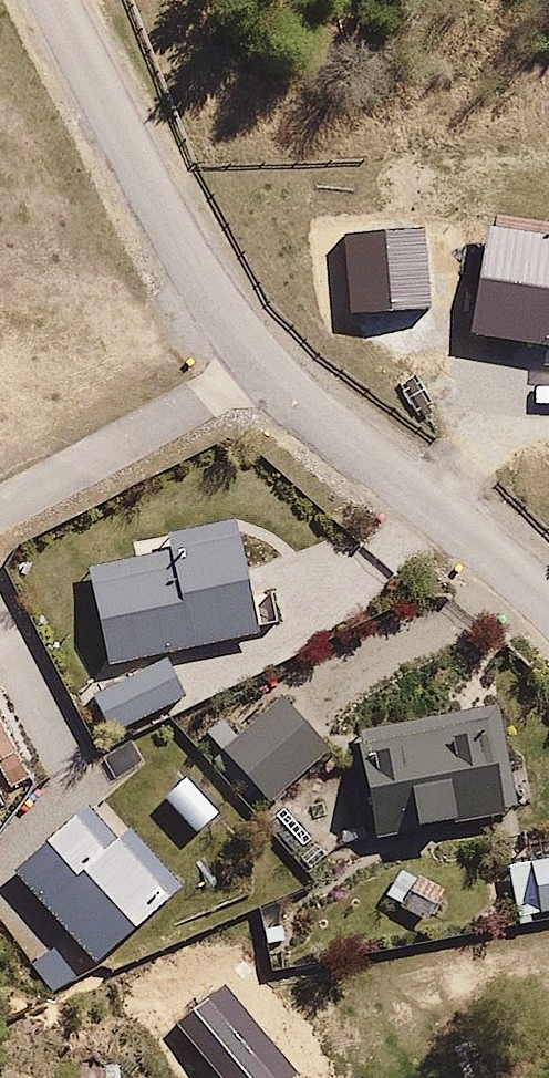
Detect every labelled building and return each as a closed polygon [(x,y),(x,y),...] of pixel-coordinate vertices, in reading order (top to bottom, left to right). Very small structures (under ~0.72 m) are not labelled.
[(93,573),(112,667),(260,632),(238,525),(170,535),(170,557),(93,573)] [(167,661),(96,698),(114,732),(185,695),(167,661)] [(334,750),(272,688),(212,747),(274,809),(334,750)] [(499,708),(361,735),(382,845),(520,818),(499,708)] [(168,891),(86,798),(14,861),(96,955),(168,891)] [(511,866),(520,917),(548,911),(548,859),(511,866)] [(175,1024),(222,1077),(296,1077),(298,1077),(223,983),(175,1024)]
